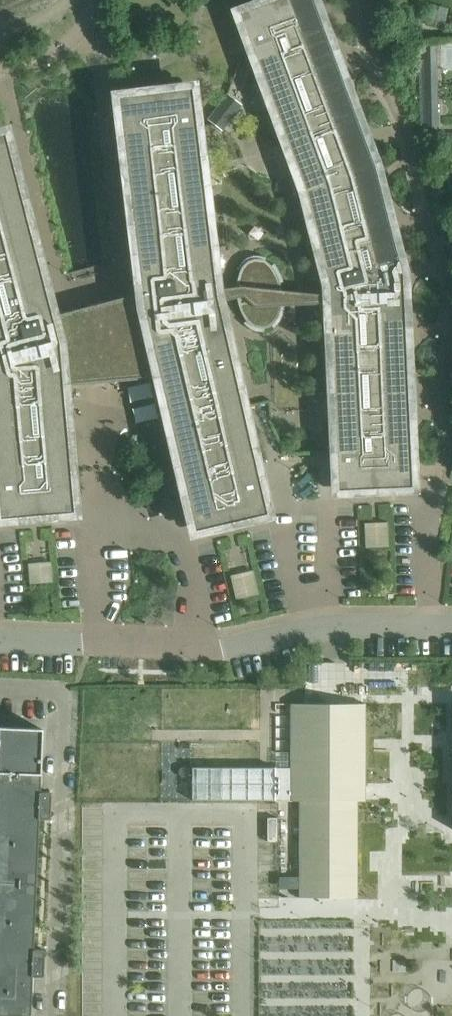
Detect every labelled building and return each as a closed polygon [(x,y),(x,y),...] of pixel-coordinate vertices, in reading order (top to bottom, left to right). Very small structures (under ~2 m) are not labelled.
[(240,19),(268,97),(273,95),(303,177),(310,174),(314,184),(307,187),(326,264),(334,262),(337,273),(329,275),(332,285),(333,304),(340,303),(341,314),(333,315),(337,394),(344,393),(345,405),(337,405),(338,420),(333,421),(336,485),(363,484),(363,485),(390,484),(390,482),(412,481),(409,417),(402,417),(402,410),(409,410),(405,327),(398,328),(397,320),(405,320),(404,296),(405,296),(405,295),(403,295),(402,277),(405,277),(405,276),(403,274),(394,238),(386,240),(385,233),(392,231),(376,167),(367,144),(360,146),(357,140),(364,137),(336,59),(329,62),(326,55),(333,53),(314,0),(290,0),(285,0),(264,8),(265,9),(240,19)] [(442,29),(448,9),(432,4),(426,25),(442,29)] [(422,88),(420,88),(421,130),(422,130),(439,129),(438,88),(438,46),(423,46),(424,88),(422,88)] [(73,506),(62,384),(84,382),(86,383),(88,384),(91,385),(94,385),(97,383),(98,381),(157,376),(178,465),(173,466),(173,465),(172,465),(179,496),(180,495),(180,494),(184,493),(192,525),(266,508),(218,301),(236,296),(240,310),(246,321),(244,323),(244,324),(248,321),(254,326),(262,328),(263,332),(264,332),(264,328),(272,325),(274,328),(274,327),(272,324),(277,317),(280,309),(280,305),(281,301),(285,301),(285,300),(282,299),(281,290),(280,283),(283,282),(282,281),(279,282),(276,274),(271,267),(275,265),(274,264),(271,266),(265,260),(266,257),(265,257),(263,261),(255,260),(247,263),(242,269),(238,268),(237,269),(240,270),(236,287),(216,290),(214,273),(202,275),(200,264),(208,263),(198,185),(191,186),(190,175),(197,174),(192,128),(196,128),(192,94),(166,97),(165,95),(139,98),(139,100),(117,103),(124,166),(132,166),(133,173),(125,174),(135,256),(142,255),(143,262),(136,263),(139,293),(102,303),(90,306),(89,305),(88,305),(87,307),(52,316),(46,295),(39,297),(37,290),(44,288),(24,208),(17,210),(15,203),(22,201),(6,139),(0,140),(0,512),(73,506)] [(222,102),(209,120),(215,124),(222,130),(235,112),(229,107),(222,102)] [(305,703),(291,703),(291,768),(292,768),(292,801),(300,801),(300,897),(357,898),(357,801),(365,801),(365,704),(305,704),(305,703)] [(31,975),(42,976),(43,949),(32,949),(38,818),(49,819),(50,792),(39,792),(41,729),(0,727),(0,1015),(29,1015),(31,975)] [(276,768),(276,767),(192,767),(192,800),(276,801),(276,768)]
